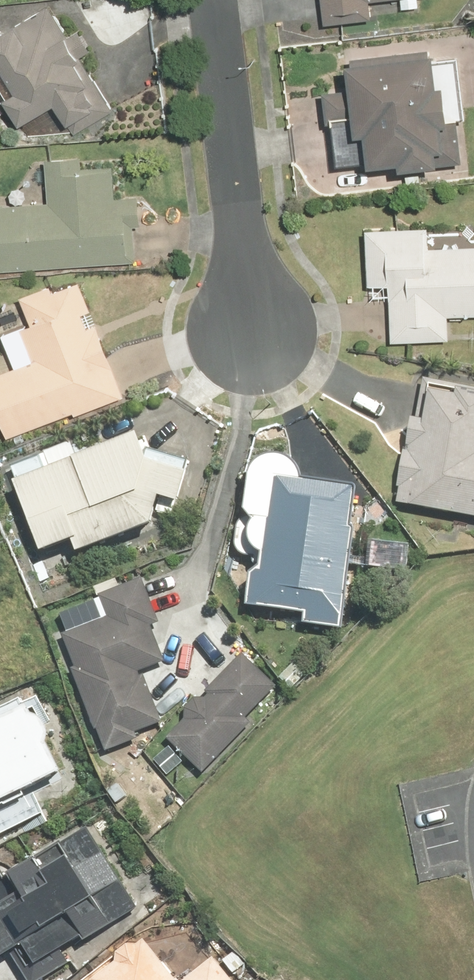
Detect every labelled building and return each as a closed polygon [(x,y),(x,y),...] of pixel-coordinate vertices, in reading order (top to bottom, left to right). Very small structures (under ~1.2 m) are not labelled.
[(324,25),(372,19),(370,0),(321,0),(324,25)] [(49,5),(5,32),(0,31),(0,81),(9,96),(5,99),(20,124),(56,103),(73,131),(112,108),(80,56),(92,50),(80,30),(68,37),(49,5)] [(434,49),(348,58),(351,88),(323,91),(327,121),(355,118),(356,134),(366,133),(370,166),(399,162),(400,168),(463,161),(458,119),(450,120),(446,84),(438,85),(434,49)] [(136,261),(134,225),(141,225),(139,196),(115,197),(113,165),(82,167),(81,157),(45,160),(48,201),(0,204),(0,269),(136,261)] [(365,229),(367,285),(390,284),(392,341),(450,339),(449,316),(473,315),(473,245),(430,247),(429,227),(365,229)] [(9,438),(125,395),(81,275),(22,297),(32,323),(21,327),(33,361),(0,373),(0,414),(9,438)] [(398,502),(473,516),(473,392),(431,384),(424,420),(413,418),(398,502)] [(148,448),(145,458),(134,429),(76,452),(72,441),(8,465),(42,552),(73,541),(77,553),(152,524),(156,511),(173,516),(189,460),(148,448)] [(306,619),(343,624),(359,482),(306,476),(297,461),(283,452),(264,455),(255,466),(250,504),(255,514),(250,523),(249,531),(257,543),(265,549),(263,559),(253,565),(248,602),(260,607),(306,613),(306,619)] [(109,618),(64,634),(107,751),(139,739),(137,732),(164,722),(144,669),(165,662),(151,626),(159,623),(142,577),(100,593),(109,618)] [(166,738),(203,772),(280,688),(243,654),(166,738)] [(24,697),(0,709),(0,839),(48,816),(35,790),(62,777),(24,697)] [(88,828),(7,878),(3,870),(0,872),(0,961),(12,954),(28,979),(41,979),(69,963),(63,954),(138,908),(88,828)] [(144,939),(94,979),(178,979),(144,939)] [(213,957),(185,979),(233,979),(213,957)]
